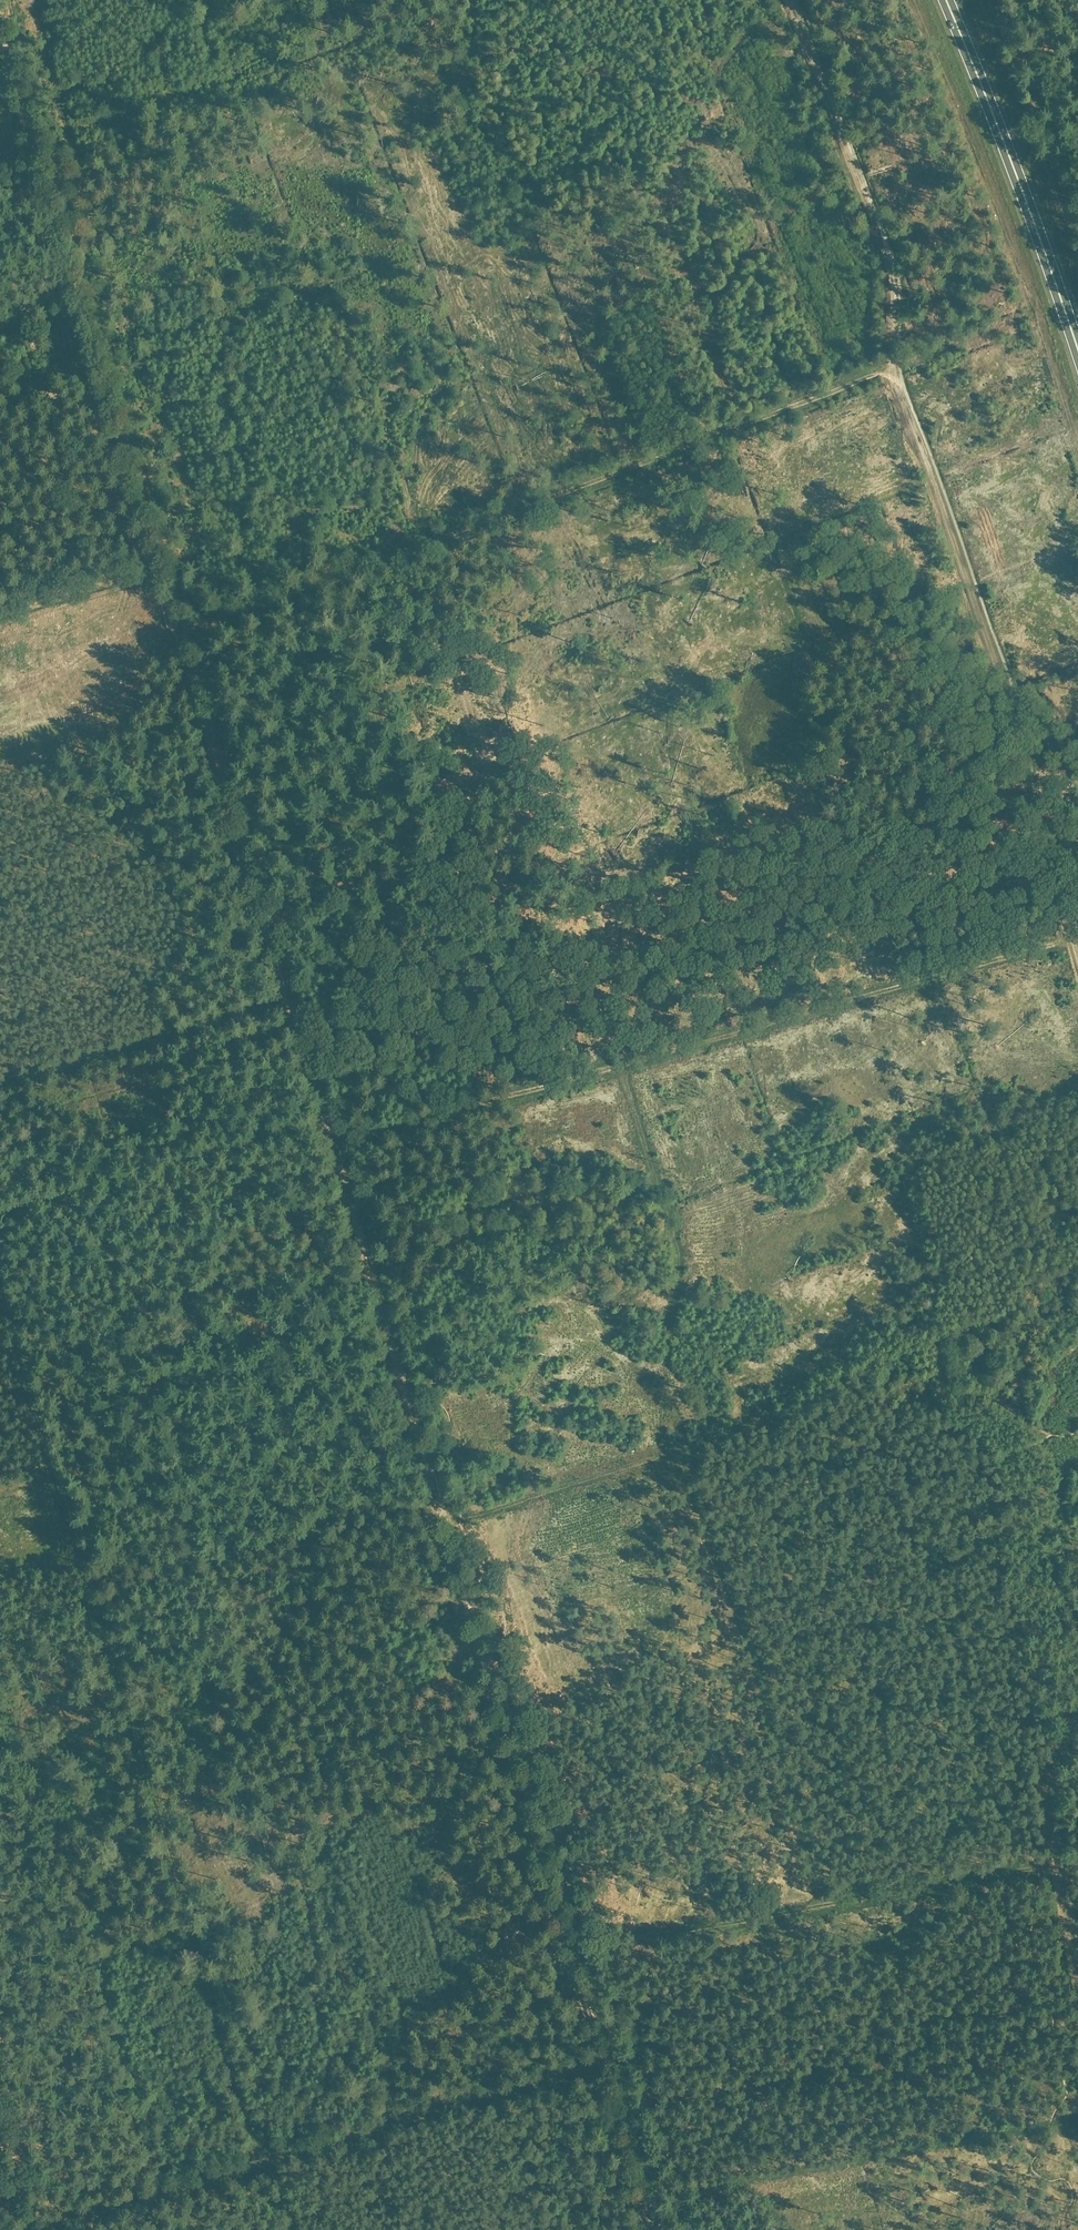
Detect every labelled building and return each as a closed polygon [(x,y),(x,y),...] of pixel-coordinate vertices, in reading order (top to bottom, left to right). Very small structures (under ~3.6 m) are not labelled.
[(1034,207),(1040,227),(1046,226),(1039,205),(1034,207)]
